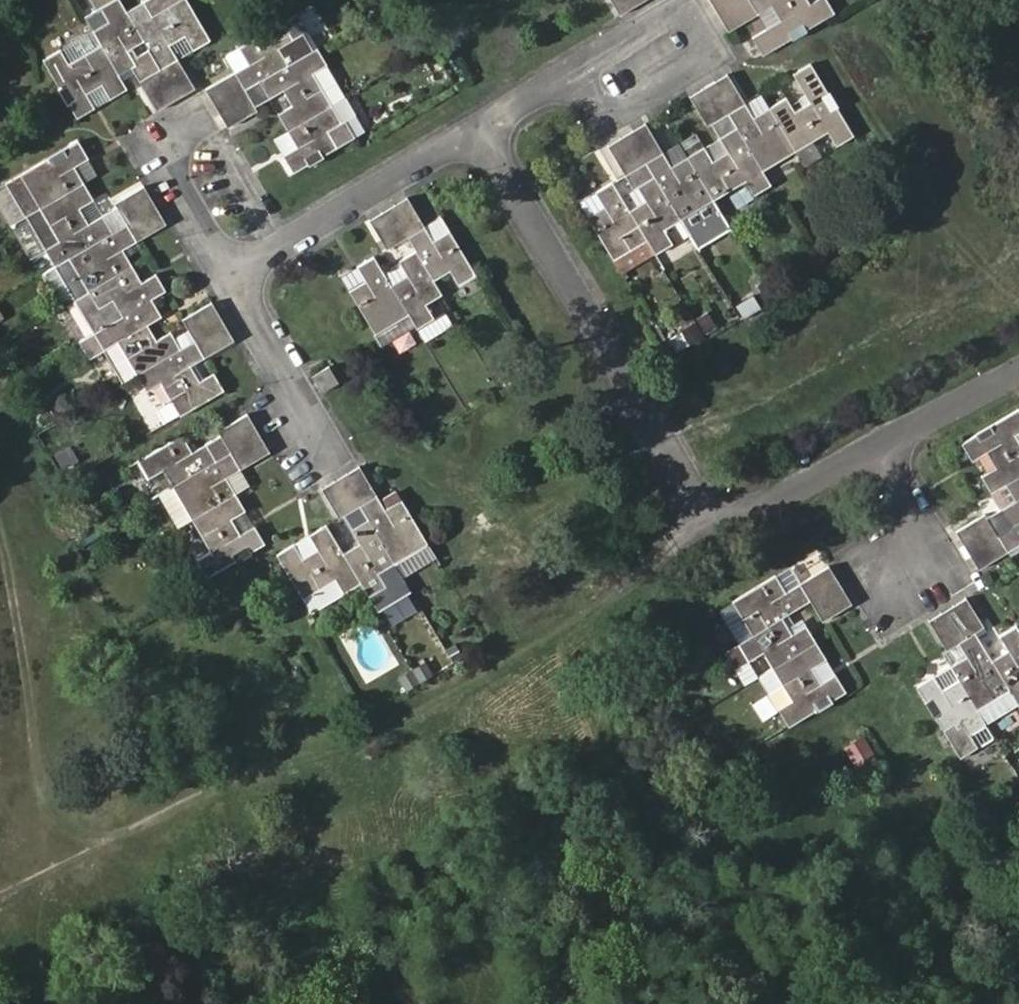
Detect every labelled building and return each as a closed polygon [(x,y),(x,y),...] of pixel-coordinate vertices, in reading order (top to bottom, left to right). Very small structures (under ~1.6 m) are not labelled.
[(187,0),(140,0),(125,8),(121,0),(110,0),(102,4),(110,18),(93,28),(103,44),(71,62),(61,46),(43,56),(77,117),(96,107),(88,93),(105,84),(111,98),(128,89),(120,73),(136,64),(128,49),(146,39),(163,70),(165,68),(180,60),(177,56),(172,46),(188,37),(193,47),(210,38),(187,0)] [(613,13),(635,0),(606,0),(613,13)] [(757,13),(749,1),(749,0),(709,0),(728,30),(757,13)] [(749,1),(757,13),(769,7),(777,20),(747,37),(760,58),(833,13),(825,0),(816,0),(810,4),(807,0),(749,0),(749,1)] [(769,7),(754,16),(761,29),(777,20),(769,7)] [(328,65),(298,14),(238,48),(248,65),(234,74),(232,75),(239,87),(242,91),(257,82),(268,101),(281,93),(290,109),(277,117),(287,134),(296,150),(282,159),(292,176),(357,139),(346,120),(342,124),(333,108),(313,74),(328,65)] [(103,44),(93,28),(61,46),(71,62),(103,44)] [(188,37),(172,46),(177,56),(193,47),(188,37)] [(245,61),(238,48),(225,56),(231,70),(245,61)] [(165,68),(163,70),(152,76),(141,82),(157,111),(168,105),(196,88),(180,60),(165,68)] [(248,65),(245,61),(231,70),(234,74),(248,65)] [(347,99),(328,65),(313,74),(333,108),(347,99)] [(726,115),(724,117),(732,131),(715,142),(722,153),(708,162),(701,151),(701,150),(684,160),(668,169),(660,156),(659,154),(645,163),(641,165),(632,171),(623,176),(639,203),(625,211),(608,182),(593,191),(601,206),(585,216),(610,259),(642,239),(651,254),(666,245),(657,231),(674,220),(707,200),(738,182),(747,196),(765,185),(756,171),(790,149),(823,130),(832,144),(848,134),(806,65),(790,74),(800,91),(806,102),(790,112),(784,101),(783,99),(766,110),(750,119),(743,106),(742,106),(726,115)] [(239,87),(232,75),(205,91),(227,129),(254,113),(242,91),(239,87)] [(704,128),(724,117),(726,115),(742,106),(725,77),(686,100),(704,128)] [(800,91),(784,101),(790,112),(806,102),(800,91)] [(759,97),(743,106),(750,119),(766,110),(759,97)] [(347,99),(333,108),(342,124),(346,120),(357,115),(347,99)] [(357,115),(346,120),(357,139),(367,133),(357,115)] [(645,163),(659,154),(642,126),(604,149),(621,177),(623,176),(632,171),(641,165),(645,163)] [(296,150),(287,134),(272,143),(282,159),(296,150)] [(693,136),(676,146),(684,160),(701,150),(693,136)] [(203,358),(192,340),(177,348),(172,340),(173,340),(168,331),(154,339),(145,324),(159,316),(149,299),(163,290),(154,274),(140,282),(121,250),(134,242),(113,204),(99,213),(84,221),(77,209),(91,200),(82,183),(73,166),(97,152),(88,137),(13,179),(31,212),(51,247),(59,262),(75,252),(94,286),(79,295),(88,311),(104,302),(114,319),(87,335),(96,353),(106,348),(124,336),(143,368),(133,374),(144,391),(158,385),(176,416),(222,389),(210,370),(196,379),(189,366),(203,358)] [(715,142),(701,151),(708,162),(722,153),(715,142)] [(668,169),(684,160),(676,146),(660,156),(668,169)] [(97,152),(73,166),(82,183),(106,169),(97,152)] [(113,203),(113,204),(134,242),(164,224),(142,186),(113,203)] [(601,206),(593,191),(576,201),(585,216),(601,206)] [(91,200),(77,209),(84,221),(99,213),(91,200)] [(707,200),(674,220),(683,235),(692,249),(725,230),(707,200)] [(385,254),(406,241),(410,239),(424,230),(406,201),(368,224),(385,254)] [(51,247),(31,212),(10,224),(30,259),(51,247)] [(674,220),(657,231),(666,245),(683,235),(674,220)] [(448,235),(440,221),(424,230),(432,245),(448,235)] [(410,239),(406,241),(414,255),(397,265),(406,279),(390,288),(382,274),(374,261),(357,271),(365,285),(349,295),(373,334),(406,315),(414,326),(415,328),(430,319),(422,305),(435,298),(439,295),(431,281),(448,270),(457,285),(473,275),(448,235),(432,245),(424,230),(410,239)] [(666,245),(651,254),(659,268),(692,249),(683,235),(666,245)] [(642,239),(610,259),(618,273),(651,254),(642,239)] [(75,252),(59,262),(79,295),(94,286),(75,252)] [(406,279),(397,265),(382,274),(390,288),(406,279)] [(365,285),(357,271),(341,281),(349,295),(365,285)] [(737,280),(744,293),(755,287),(748,275),(737,280)] [(754,294),(735,303),(742,317),(761,308),(754,294)] [(435,298),(422,305),(430,319),(443,311),(435,298)] [(192,340),(203,358),(232,340),(209,302),(180,318),(187,330),(188,332),(192,340)] [(423,342),(452,325),(443,311),(430,319),(415,328),(423,342)] [(704,311),(692,318),(701,334),(713,327),(704,311)] [(406,315),(373,334),(380,346),(414,326),(406,315)] [(700,337),(690,322),(676,330),(685,345),(700,337)] [(173,340),(172,340),(177,348),(192,340),(188,332),(187,330),(173,340)] [(685,345),(677,331),(665,338),(673,351),(685,345)] [(124,336),(106,348),(124,379),(133,374),(143,368),(124,336)] [(308,380),(318,397),(335,386),(326,370),(308,380)] [(1011,435),(1018,430),(1018,415),(1014,407),(957,442),(968,460),(982,452),(991,467),(977,476),(987,493),(1001,485),(1010,500),(997,508),(1007,525),(993,534),(996,538),(1003,551),(1017,543),(1018,547),(1018,448),(1011,435)] [(232,460),(238,471),(266,455),(244,417),(216,432),(218,436),(225,448),(228,454),(232,460)] [(1011,435),(1018,448),(1018,430),(1011,435)] [(172,486),(189,516),(208,549),(193,558),(204,576),(263,544),(252,525),(240,531),(232,515),(244,509),(226,478),(238,471),(232,460),(228,454),(225,448),(218,436),(191,453),(181,436),(136,462),(147,479),(163,470),(172,486)] [(140,504),(156,495),(147,479),(136,462),(121,470),(140,504)] [(362,501),(375,494),(359,466),(319,488),(336,516),(348,509),(357,504),(362,501)] [(173,525),(189,516),(172,486),(156,495),(173,525)] [(396,491),(379,501),(384,508),(401,498),(396,491)] [(379,501),(375,494),(362,501),(357,504),(366,518),(348,529),(357,542),(341,552),(324,523),(307,533),(316,548),(302,557),(292,542),(276,551),(303,596),(334,577),(343,591),(360,582),(367,595),(386,583),(379,570),(393,562),(427,542),(401,498),(384,508),(379,501)] [(244,509),(232,515),(240,531),(252,525),(244,509)] [(974,568),(1003,551),(996,538),(993,534),(988,526),(981,514),(951,531),(966,556),(974,568)] [(307,533),(292,542),(302,557),(316,548),(307,533)] [(427,542),(393,562),(402,575),(436,556),(427,542)] [(393,562),(379,570),(386,583),(402,575),(393,562)] [(823,662),(813,645),(802,627),(788,636),(779,621),(806,604),(812,614),(820,627),(849,609),(826,571),(797,589),(783,597),(773,580),(729,606),(748,640),(734,648),(745,667),(759,658),(769,674),(788,705),(773,714),(784,731),(842,695),(832,677),(818,686),(809,671),(823,662)] [(786,572),(773,580),(783,597),(797,589),(786,572)] [(411,589),(402,575),(386,583),(367,595),(376,609),(411,589)] [(334,577),(303,596),(311,610),(343,591),(334,577)] [(1014,629),(997,639),(1006,653),(989,664),(975,641),(982,637),(962,603),(925,625),(942,654),(954,647),(956,646),(964,658),(948,668),(956,683),(941,692),(932,679),(930,679),(914,688),(956,760),(974,749),(966,735),(982,726),(974,712),(1005,693),(1014,707),(1018,704),(1018,637),(1014,629)] [(729,606),(714,616),(734,648),(748,640),(729,606)] [(454,643),(448,646),(456,659),(461,656),(454,643)] [(964,658),(956,646),(954,647),(942,654),(940,656),(948,668),(964,658)] [(745,667),(734,648),(720,658),(740,691),(754,682),(745,667)] [(425,660),(413,667),(421,681),(433,673),(425,660)] [(413,667),(397,677),(406,690),(421,681),(413,667)] [(956,683),(948,668),(932,678),(941,692),(956,683)] [(778,689),(769,674),(754,682),(763,698),(778,689)] [(788,705),(778,689),(763,698),(773,714),(788,705)] [(1014,707),(1005,693),(974,712),(982,726),(1014,707)] [(858,740),(842,749),(853,769),(869,759),(858,740)] [(1011,813),(994,823),(1000,833),(1017,822),(1011,813)]
